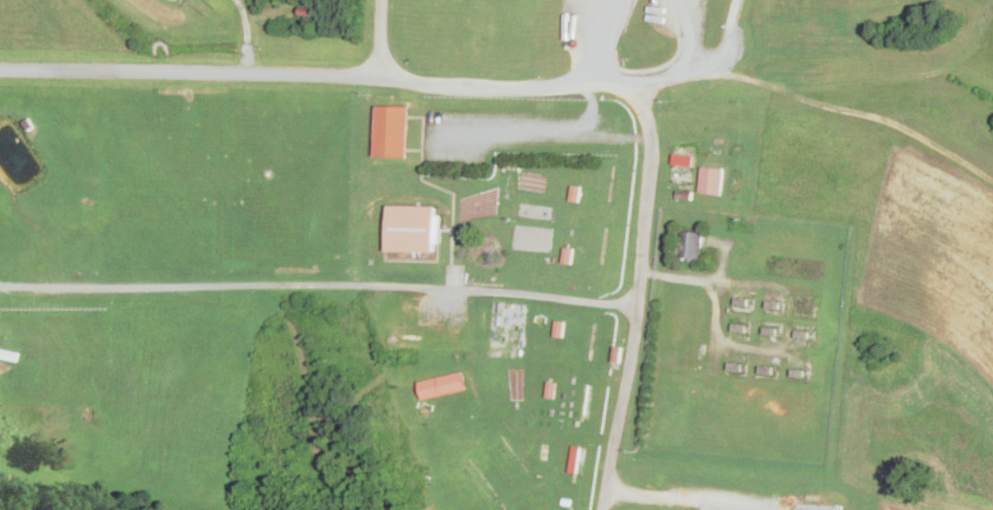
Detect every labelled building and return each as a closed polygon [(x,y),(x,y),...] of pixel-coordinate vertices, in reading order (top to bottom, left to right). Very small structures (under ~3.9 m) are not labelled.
[(410,141),(377,140),(378,105),(411,106),(410,141)] [(36,125),(30,130),(24,122),(30,118),(36,125)] [(696,154),(694,164),(674,162),(676,152),(696,154)] [(726,168),(723,192),(700,190),(703,165),(726,168)] [(583,185),(581,203),(572,202),(574,184),(583,185)] [(694,191),(693,200),(677,198),(678,189),(694,191)] [(442,242),(436,242),(436,250),(389,250),(389,204),(437,204),(437,214),(442,214),(442,242)] [(703,244),(701,259),(693,258),(692,261),(688,261),(688,258),(680,257),(683,230),(704,233),(703,244)] [(493,239),(492,270),(452,269),(452,239),(493,239)] [(575,248),(573,264),(564,263),(565,247),(575,248)] [(750,298),(749,306),(737,304),(737,297),(750,298)] [(781,301),(780,309),(768,308),(769,300),(781,301)] [(566,321),(564,338),(555,337),(557,320),(566,321)] [(747,325),(746,332),(733,331),(734,323),(747,325)] [(778,328),(778,335),(764,334),(765,327),(778,328)] [(810,331),(809,339),(796,337),(797,330),(810,331)] [(21,351),(19,360),(0,356),(2,346),(21,351)] [(743,363),(743,371),(729,370),(729,362),(743,363)] [(774,367),(773,374),(761,373),(762,366),(774,367)] [(806,370),(805,377),(793,376),(794,369),(806,370)] [(467,389),(423,400),(419,382),(463,372),(467,389)] [(559,382),(557,399),(547,398),(549,381),(559,382)] [(547,454),(540,453),(541,442),(548,443),(547,454)] [(582,445),(579,471),(570,470),(574,444),(582,445)] [(572,498),(571,504),(563,503),(564,496),(572,498)]
